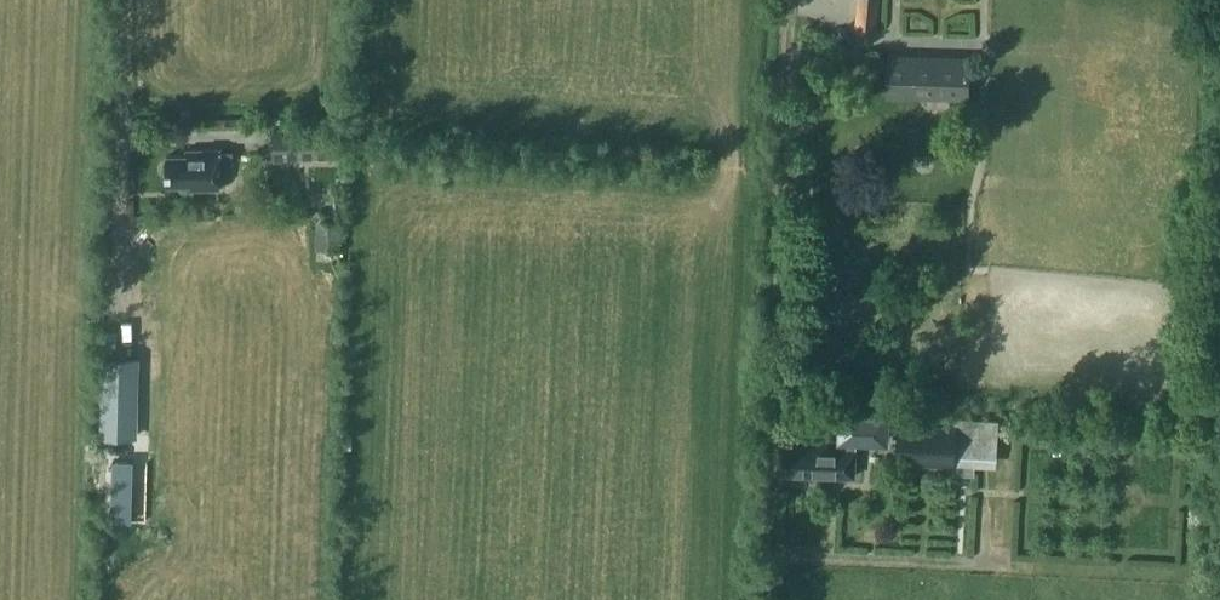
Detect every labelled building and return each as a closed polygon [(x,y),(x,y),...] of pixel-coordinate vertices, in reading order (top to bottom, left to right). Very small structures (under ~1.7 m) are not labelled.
[(876,29),(878,0),(858,0),(856,27),(876,29)] [(969,55),(890,53),(889,94),(968,96),(969,55)] [(221,187),(220,148),(187,149),(187,154),(167,154),(168,183),(199,182),(199,187),(221,187)] [(220,161),(233,161),(233,150),(220,151),(220,161)] [(325,221),(325,239),(340,239),(340,221),(325,221)] [(814,282),(836,283),(838,257),(816,256),(814,282)] [(145,437),(146,354),(109,353),(108,437),(145,437)] [(783,473),(855,475),(856,441),(855,441),(856,438),(887,439),(888,411),(841,409),(840,437),(842,437),(842,441),(811,440),(811,446),(784,445),(783,473)] [(896,461),(954,464),(997,466),(999,419),(955,416),(954,425),(898,423),(896,461)] [(131,519),(132,461),(113,460),(111,519),(131,519)]
